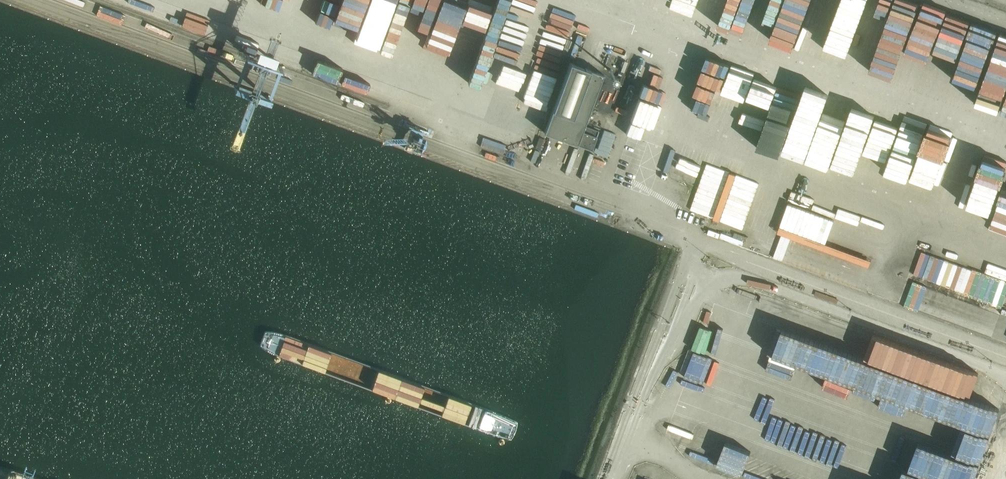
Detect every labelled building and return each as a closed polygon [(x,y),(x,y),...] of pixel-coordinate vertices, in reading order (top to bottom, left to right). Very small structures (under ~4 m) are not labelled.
[(584,131),(605,75),(570,62),(544,133),(577,145),(578,143),(592,148),(596,136),(584,131)]
